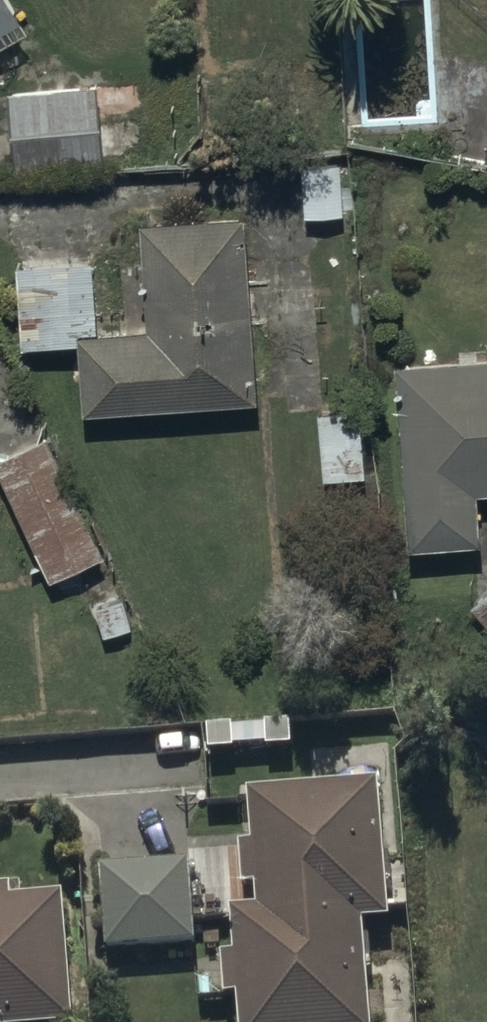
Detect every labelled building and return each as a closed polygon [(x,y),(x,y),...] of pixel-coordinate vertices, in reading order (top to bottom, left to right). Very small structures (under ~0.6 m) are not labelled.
[(31,31),(12,0),(0,0),(0,49),(31,31)] [(142,79),(9,92),(17,175),(179,159),(174,110),(146,112),(142,79)] [(343,165),(302,166),(303,215),(344,214),(343,165)] [(242,217),(142,225),(149,328),(100,332),(94,258),(19,264),(26,346),(81,342),(86,413),(256,400),(242,217)] [(397,364),(409,547),(483,542),(479,492),(486,492),(486,358),(397,364)] [(360,409),(319,412),(322,482),(364,480),(360,409)] [(0,462),(0,468),(53,581),(108,555),(53,437),(0,462)] [(470,600),(486,621),(486,586),(470,600)] [(365,924),(388,923),(379,788),(250,796),(253,847),(240,848),(243,889),(258,888),(260,912),(232,914),(235,955),(224,956),(227,1000),(239,1000),(240,1021),(371,1021),(365,924)] [(192,864),(99,868),(102,951),(196,947),(192,864)] [(66,897),(13,900),(12,888),(0,888),(0,1021),(73,1021),(66,897)]
